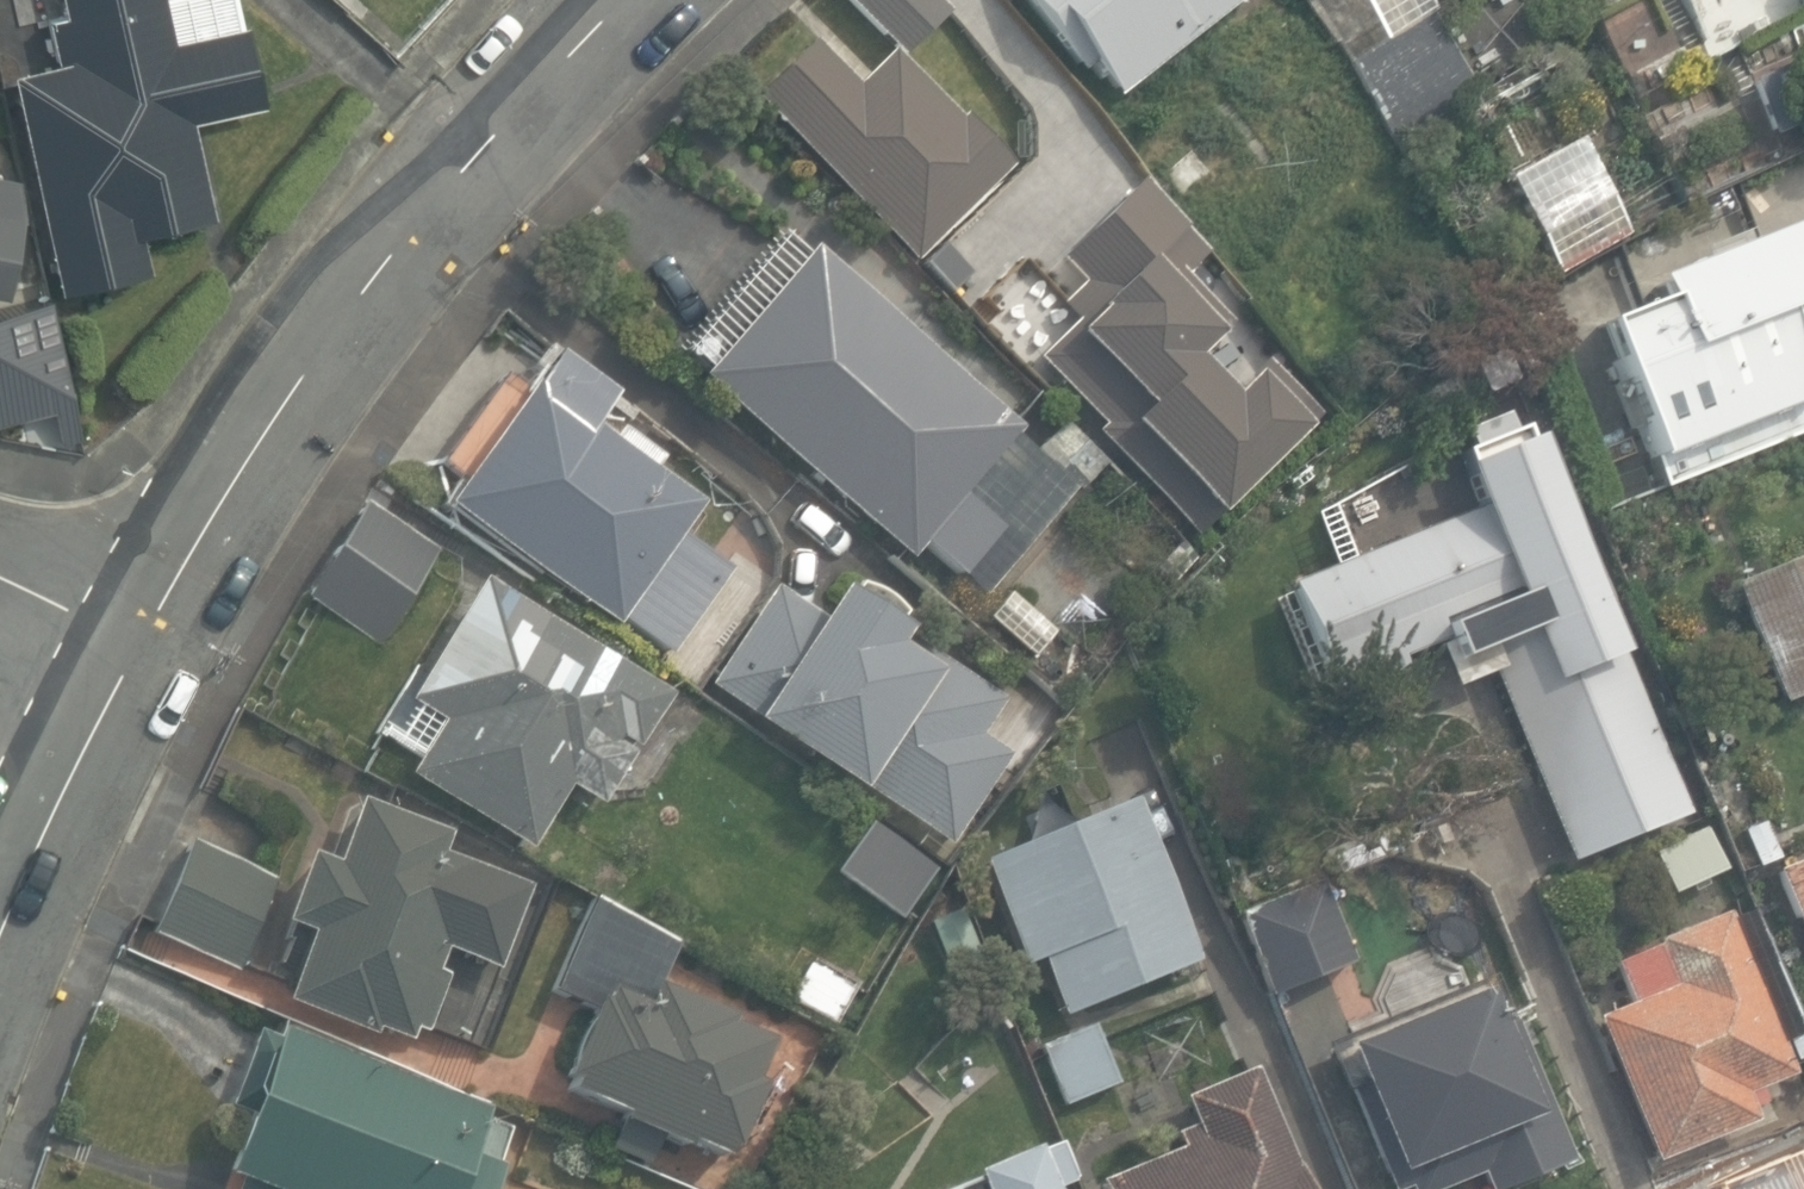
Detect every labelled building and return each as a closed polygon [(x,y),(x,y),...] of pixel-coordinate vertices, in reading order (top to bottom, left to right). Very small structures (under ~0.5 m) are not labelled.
[(5,75),(53,294),(145,273),(137,235),(210,217),(188,123),(261,107),(242,25),(239,26),(233,0),(56,0),(60,17),(43,21),(52,65),(5,75)] [(1118,98),(1245,0),(1026,0),(1054,36),(1064,29),(1066,31),(1118,98)] [(1715,56),(1803,11),(1803,0),(1686,0),(1715,56)] [(1352,59),(1403,141),(1482,92),(1431,10),(1352,59)] [(837,67),(805,39),(751,97),(910,255),(1009,162),(888,51),(866,70),(849,55),(837,67)] [(1774,135),(1803,123),(1803,56),(1751,77),(1774,135)] [(1510,177),(1564,276),(1633,238),(1633,237),(1579,139),(1510,177)] [(1162,173),(1186,199),(1216,172),(1192,145),(1162,173)] [(8,294),(23,178),(0,173),(0,293),(8,294)] [(1207,249),(1135,179),(1051,262),(1091,297),(1030,357),(1101,427),(1091,433),(1204,544),(1332,420),(1260,356),(1223,395),(1187,359),(1226,322),(1182,280),(1207,249)] [(1597,333),(1648,463),(1651,462),(1663,494),(1803,438),(1803,386),(1777,319),(1803,308),(1803,217),(1653,279),(1654,299),(1597,333)] [(797,261),(775,242),(681,354),(703,371),(696,379),(911,560),(924,545),(985,595),(1074,489),(1012,437),(1018,430),(805,251),(797,261)] [(73,397),(47,293),(0,302),(0,414),(73,397)] [(622,620),(667,653),(728,572),(678,535),(700,505),(653,471),(662,459),(620,427),(609,442),(588,426),(609,398),(552,356),(528,390),(503,373),(439,462),(461,478),(442,505),(616,626),(622,620)] [(1493,674),(1564,865),(1686,819),(1625,655),(1608,661),(1520,425),(1510,428),(1503,409),(1457,426),(1465,450),(1434,461),(1456,520),(1279,586),(1327,714),(1444,671),(1451,690),(1493,674)] [(1104,465),(1059,426),(1041,447),(1085,486),(1104,465)] [(309,596),(390,644),(446,549),(371,505),(365,501),(309,596)] [(1780,702),(1803,693),(1803,557),(1734,584),(1780,702)] [(635,746),(666,697),(479,581),(405,701),(412,705),(391,739),(418,755),(406,776),(527,851),(567,786),(600,806),(631,755),(615,746),(620,737),(635,746)] [(900,615),(856,585),(847,598),(836,591),(819,617),(775,587),(709,685),(755,716),(751,723),(856,793),(862,784),(950,842),(1008,754),(980,735),(1002,702),(891,628),(900,615)] [(375,1028),(410,1041),(414,1028),(426,1032),(448,973),(437,969),(445,948),(499,968),(531,884),(442,851),(450,831),(360,798),(336,862),(310,852),(283,924),(308,934),(283,1001),(372,1034),(375,1028)] [(1040,957),(1065,1015),(1066,1015),(1195,959),(1126,798),(1066,824),(978,862),(1022,964),(1040,957)] [(1755,869),(1778,859),(1760,817),(1737,827),(1755,869)] [(1643,847),(1666,892),(1724,862),(1701,818),(1643,847)] [(836,873),(903,918),(936,868),(870,823),(839,867),(836,873)] [(153,932),(240,969),(279,875),(192,839),(153,932)] [(1803,939),(1803,858),(1775,870),(1803,939)] [(1236,914),(1270,999),(1355,964),(1320,879),(1236,914)] [(930,920),(956,982),(984,971),(959,909),(930,920)] [(1597,1017),(1655,1161),(1755,1121),(1751,1109),(1765,1103),(1758,1086),(1794,1072),(1728,910),(1657,939),(1659,944),(1615,962),(1632,1002),(1597,1017)] [(790,999),(836,1025),(859,984),(812,958),(790,999)] [(681,1140),(724,1158),(728,1150),(731,1151),(760,1083),(750,1079),(766,1042),(726,1025),(728,1021),(650,988),(641,1008),(606,993),(601,1005),(595,1002),(562,1080),(570,1084),(567,1093),(618,1115),(616,1121),(680,1148),(681,1140)] [(1486,1188),(1506,1188),(1568,1163),(1550,1119),(1544,1122),(1500,1015),(1492,1018),(1481,991),(1337,1051),(1394,1188),(1412,1182),(1416,1188),(1425,1188),(1477,1167),(1486,1188)] [(1042,1045),(1066,1103),(1116,1083),(1099,1040),(1092,1024),(1066,1035),(1042,1045)] [(501,1166),(515,1128),(486,1117),(489,1107),(277,1029),(223,1174),(265,1188),(493,1188),(501,1166)] [(1298,1164),(1295,1165),(1255,1067),(1185,1095),(1196,1124),(1177,1132),(1182,1147),(1098,1180),(1102,1188),(1308,1188),(1298,1164)] [(1057,1188),(1066,1184),(1074,1181),(1066,1161),(1058,1143),(1041,1151),(1038,1145),(978,1171),(981,1178),(986,1188),(1057,1188)]
